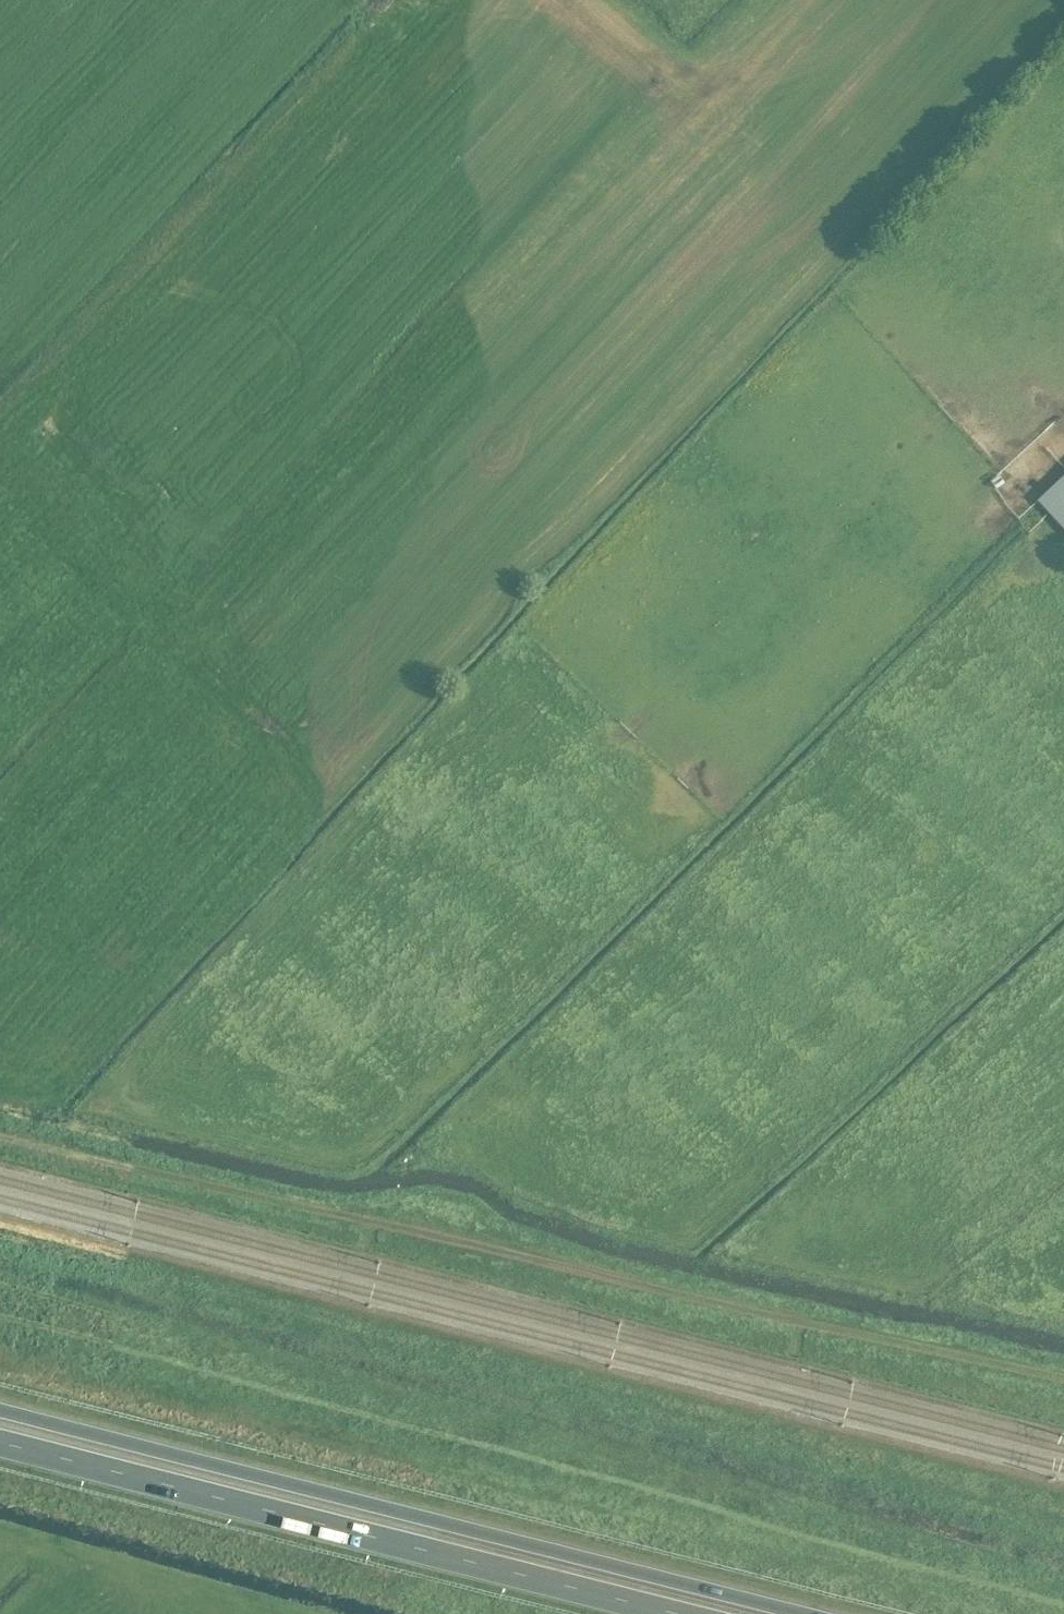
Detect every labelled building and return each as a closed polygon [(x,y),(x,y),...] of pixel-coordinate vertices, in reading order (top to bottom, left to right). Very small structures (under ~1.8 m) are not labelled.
[(1038,500),(1063,528),(1063,476),(1038,500)]
